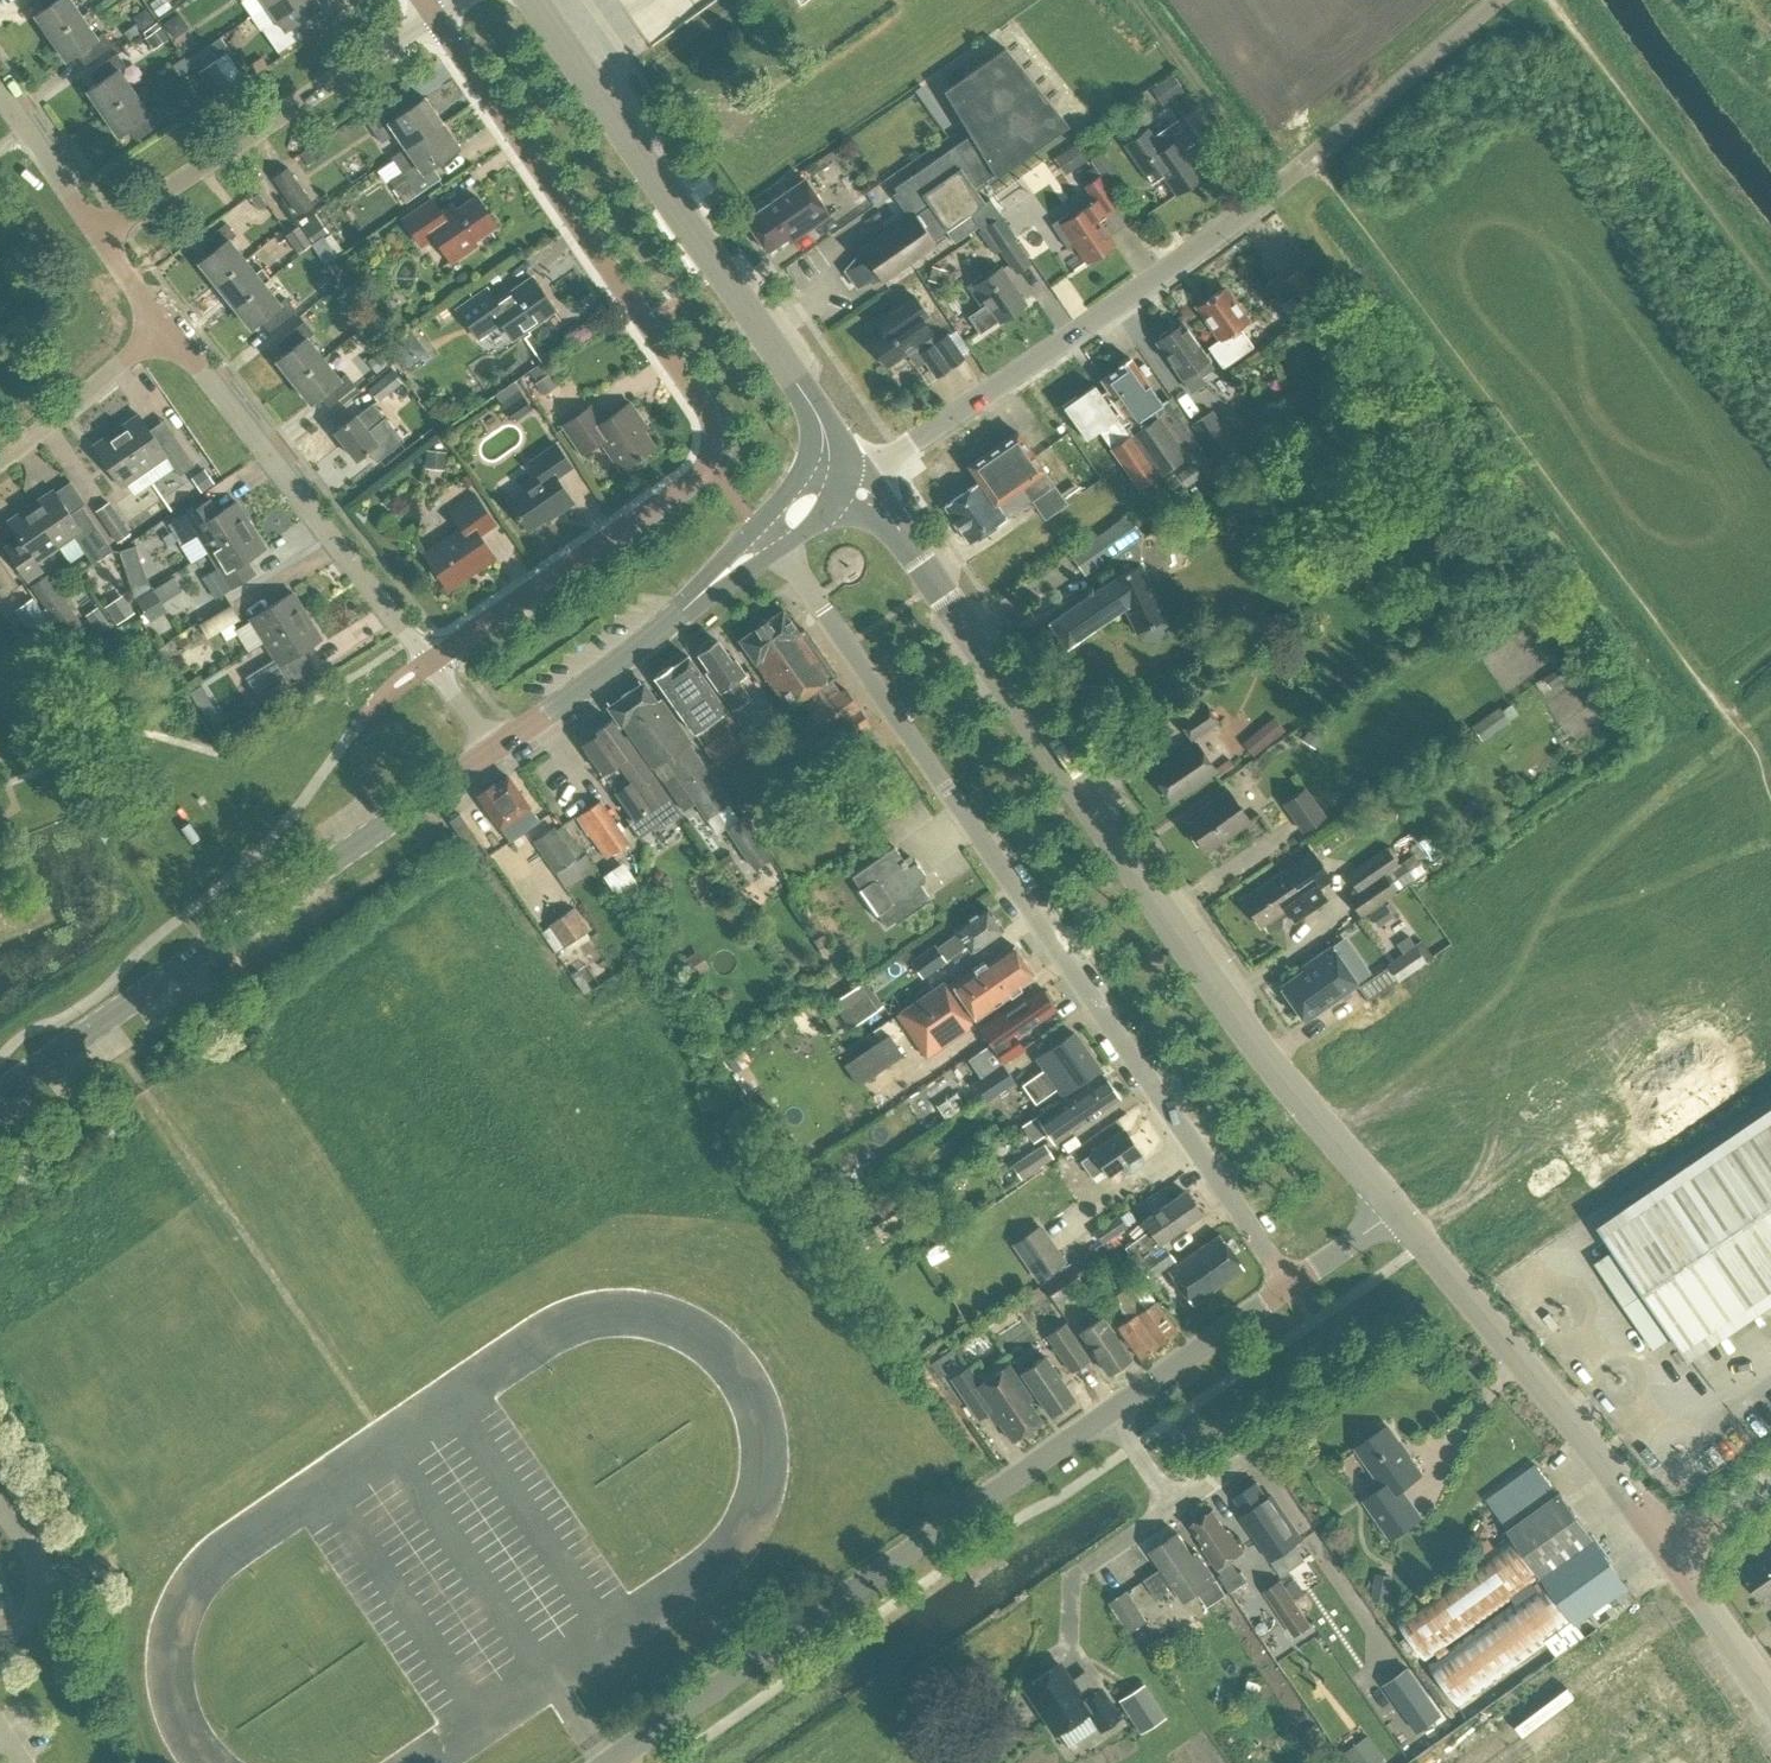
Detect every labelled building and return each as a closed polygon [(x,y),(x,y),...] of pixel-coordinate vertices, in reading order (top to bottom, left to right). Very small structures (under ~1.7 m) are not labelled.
[(51,38),(81,16),(70,0),(40,0),(45,8),(35,15),(51,38)] [(279,53),(303,36),(295,25),(322,6),(317,0),(274,0),(267,5),(278,21),(264,31),(279,53)] [(76,54),(85,64),(112,45),(103,33),(96,38),(81,16),(51,38),(67,60),(76,54)] [(141,32),(143,36),(142,37),(151,49),(166,39),(155,22),(141,32)] [(954,242),(978,225),(980,228),(1000,214),(989,198),(984,201),(976,189),(1068,126),(1005,47),(943,90),(970,134),(894,187),(896,191),(892,194),(907,215),(859,249),(845,270),(857,288),(882,282),(936,244),(935,243),(945,236),(942,232),(945,230),(954,242)] [(88,90),(104,113),(134,92),(119,71),(126,66),(118,54),(91,73),(97,84),(88,90)] [(214,63),(200,73),(215,96),(230,86),(214,63)] [(1149,89),(1161,106),(1183,91),(1171,74),(1149,89)] [(128,130),(137,139),(164,121),(156,109),(149,114),(134,92),(104,113),(119,136),(128,130)] [(162,108),(170,119),(186,107),(178,96),(162,108)] [(405,148),(406,150),(443,126),(424,99),(397,118),(389,106),(366,122),(381,144),(395,134),(405,148)] [(1201,177),(1183,150),(1205,136),(1189,113),(1151,138),(1146,131),(1123,147),(1150,186),(1162,178),(1174,196),(1201,177)] [(459,149),(443,126),(406,150),(405,148),(391,158),(401,173),(406,180),(394,188),(404,204),(416,196),(440,180),(431,168),(459,149)] [(287,168),(273,177),(299,214),(313,205),(287,168)] [(1084,189),(1093,202),(1101,215),(1116,204),(1098,179),(1084,189)] [(786,242),(788,245),(828,218),(803,181),(743,222),(766,256),(786,242)] [(231,229),(265,210),(255,192),(221,211),(231,229)] [(403,221),(422,246),(434,238),(452,263),(477,245),(474,241),(497,226),(476,197),(445,218),(433,200),(403,221)] [(1073,247),(1085,265),(1113,245),(1088,208),(1071,219),(1068,215),(1050,227),(1067,251),(1073,247)] [(328,231),(316,211),(300,221),(312,241),(328,231)] [(1014,272),(1028,263),(1012,239),(1014,238),(999,216),(977,231),(993,253),(998,249),(1014,272)] [(198,263),(213,282),(241,259),(227,241),(234,236),(225,224),(199,245),(206,256),(198,263)] [(287,235),(300,254),(311,246),(299,227),(287,235)] [(325,236),(313,243),(327,264),(338,256),(325,236)] [(213,282),(235,310),(264,287),(263,285),(269,280),(261,269),(254,274),(241,259),(213,282)] [(926,281),(939,285),(944,270),(930,266),(926,281)] [(999,267),(983,278),(981,275),(965,286),(979,308),(984,304),(997,322),(1024,304),(999,267)] [(1298,274),(1283,285),(1293,301),(1282,309),(1291,323),(1319,304),(1298,274)] [(497,303),(487,288),(457,309),(477,338),(502,321),(513,337),(554,309),(533,278),(497,303)] [(259,322),(269,332),(294,311),(285,299),(278,304),(264,287),(235,310),(250,329),(259,322)] [(1197,308),(1220,341),(1208,349),(1222,370),(1252,349),(1239,330),(1248,324),(1224,290),(1197,308)] [(911,294),(873,319),(880,330),(867,339),(883,362),(911,343),(913,346),(931,334),(921,319),(926,316),(911,294)] [(276,361),(293,383),(322,360),(306,340),(313,335),(303,323),(277,343),(284,354),(276,361)] [(1166,332),(1159,337),(1158,341),(1155,343),(1181,381),(1194,372),(1199,379),(1213,370),(1182,324),(1170,333),(1166,332)] [(426,352),(411,329),(387,345),(402,368),(426,352)] [(945,334),(918,353),(934,376),(961,357),(945,334)] [(377,369),(386,363),(378,353),(370,359),(377,369)] [(1125,429),(1157,477),(1184,459),(1185,459),(1200,448),(1184,425),(1187,424),(1175,406),(1164,413),(1159,406),(1160,405),(1128,360),(1124,358),(1117,363),(1116,368),(1117,369),(1100,382),(1114,402),(1114,406),(1116,410),(1121,411),(1131,425),(1125,429)] [(319,398),(330,406),(354,387),(345,375),(338,380),(322,360),(293,383),(311,405),(319,398)] [(367,389),(378,403),(402,384),(392,370),(367,389)] [(556,388),(545,375),(533,385),(542,397),(551,389),(553,391),(556,388)] [(1083,440),(1096,431),(1136,489),(1155,477),(1092,386),(1061,407),(1083,440)] [(498,406),(511,425),(530,411),(517,392),(498,406)] [(373,403),(357,416),(356,415),(334,432),(357,460),(368,451),(377,463),(404,441),(385,417),(384,418),(373,403)] [(563,426),(582,454),(601,441),(621,470),(654,447),(637,422),(641,420),(630,403),(601,423),(590,407),(563,426)] [(1190,427),(1214,463),(1234,449),(1211,413),(1190,427)] [(117,430),(145,471),(167,456),(180,476),(196,465),(174,434),(160,444),(140,414),(117,430)] [(94,445),(122,486),(145,471),(117,430),(94,445)] [(943,507),(968,544),(1003,520),(993,505),(1021,486),(1030,500),(1042,520),(1064,508),(1051,486),(1042,473),(1043,472),(1015,431),(965,465),(977,483),(943,507)] [(572,467),(556,444),(529,462),(540,477),(507,500),(529,531),(559,510),(560,512),(573,503),(556,478),(572,467)] [(424,471),(444,473),(446,454),(426,452),(424,471)] [(1176,473),(1185,485),(1199,475),(1190,463),(1176,473)] [(202,466),(190,475),(200,489),(212,480),(202,466)] [(74,536),(93,564),(113,550),(82,505),(70,513),(54,489),(30,506),(58,547),(74,536)] [(461,528),(424,554),(448,589),(495,557),(480,535),(495,524),(474,493),(449,510),(461,528)] [(200,536),(209,551),(252,524),(237,502),(219,514),(210,500),(171,525),(184,546),(200,536)] [(131,536),(108,504),(94,514),(117,546),(131,536)] [(36,562),(58,547),(30,506),(7,521),(36,562)] [(1067,552),(1086,579),(1143,539),(1125,512),(1067,552)] [(209,551),(220,568),(204,578),(217,599),(257,574),(249,560),(267,548),(252,524),(209,551)] [(137,546),(121,552),(127,570),(143,564),(137,546)] [(1,597),(17,586),(0,561),(0,597),(1,597)] [(1163,618),(1165,617),(1140,564),(1109,578),(1110,579),(1047,624),(1065,649),(1124,608),(1135,632),(1137,631),(1141,639),(1153,640),(1160,636),(1167,626),(1163,618)] [(63,635),(79,625),(46,575),(30,585),(63,635)] [(165,609),(151,587),(134,597),(147,620),(165,609)] [(251,619),(266,643),(308,616),(293,592),(251,619)] [(103,609),(116,628),(134,616),(122,597),(103,609)] [(17,610),(40,644),(56,633),(33,599),(17,610)] [(223,608),(196,620),(202,633),(230,621),(223,608)] [(785,612),(741,643),(788,711),(802,701),(812,715),(797,725),(812,745),(826,736),(837,752),(872,727),(847,692),(842,695),(833,681),(837,678),(806,632),(801,635),(785,612)] [(266,643),(276,659),(248,677),(264,702),(310,674),(298,655),(323,640),(308,616),(266,643)] [(159,648),(167,659),(178,651),(170,641),(159,648)] [(721,695),(734,713),(750,702),(738,684),(746,679),(734,662),(732,664),(717,643),(716,644),(708,641),(699,647),(700,655),(698,657),(708,671),(705,673),(720,696),(721,695)] [(654,679),(694,735),(726,713),(688,659),(672,670),(670,667),(654,679)] [(190,692),(195,701),(207,694),(201,685),(190,692)] [(643,685),(608,709),(621,728),(623,727),(652,769),(664,760),(695,805),(717,789),(687,745),(689,743),(660,701),(656,704),(643,685)] [(1475,738),(1512,717),(1504,704),(1468,725),(1475,738)] [(1179,723),(1191,741),(1217,723),(1205,705),(1179,723)] [(1236,740),(1246,754),(1280,732),(1271,718),(1236,740)] [(632,819),(627,823),(638,839),(658,826),(660,829),(678,817),(626,739),(621,737),(611,722),(595,733),(597,736),(583,746),(632,819)] [(1152,774),(1171,802),(1214,772),(1195,744),(1152,774)] [(508,778),(495,787),(494,786),(478,797),(509,843),(529,829),(520,815),(529,808),(508,778)] [(1302,828),(1326,811),(1305,784),(1281,801),(1302,828)] [(1208,805),(1210,809),(1187,825),(1206,853),(1248,823),(1226,791),(1208,805)] [(629,843),(600,801),(576,817),(605,860),(629,843)] [(481,870),(492,862),(459,813),(448,820),(452,826),(481,870)] [(744,816),(726,829),(754,869),(772,856),(744,816)] [(555,826),(532,842),(554,875),(577,859),(555,826)] [(1414,849),(1398,860),(1387,844),(1346,871),(1358,889),(1348,896),(1360,914),(1398,889),(1396,887),(1425,867),(1414,849)] [(894,847),(851,877),(860,889),(856,891),(874,917),(878,914),(886,927),(929,897),(920,885),(924,883),(925,875),(915,860),(907,865),(894,847)] [(1301,860),(1283,872),(1283,871),(1241,899),(1260,927),(1263,925),(1268,932),(1274,932),(1280,928),(1280,920),(1277,916),(1285,910),(1293,923),(1325,901),(1316,888),(1319,886),(1301,860)] [(610,897),(630,883),(615,861),(595,875),(610,897)] [(1368,915),(1377,928),(1393,916),(1383,904),(1368,915)] [(574,907),(547,926),(562,949),(589,930),(574,907)] [(911,961),(922,977),(945,961),(945,960),(966,945),(971,952),(1002,931),(986,908),(955,929),(957,933),(936,947),(934,945),(911,961)] [(1386,961),(1397,978),(1426,958),(1414,941),(1386,961)] [(1026,964),(1011,943),(1002,949),(1003,950),(985,963),(982,962),(947,986),(944,981),(898,1014),(903,1022),(900,1024),(908,1034),(911,1032),(928,1057),(967,1030),(970,1020),(975,1017),(975,1018),(1010,994),(1009,992),(1033,975),(1031,972),(1029,966),(1026,964)] [(1280,988),(1303,1022),(1358,984),(1332,947),(1302,968),(1304,971),(1280,988)] [(677,960),(688,978),(708,966),(697,948),(677,960)] [(862,981),(832,1002),(850,1027),(880,1006),(868,988),(884,977),(878,969),(862,980),(862,981)] [(1381,971),(1356,986),(1362,996),(1387,982),(1381,971)] [(1054,1001),(1046,990),(1044,991),(1041,987),(1039,988),(1040,990),(1026,1000),(1024,998),(996,1017),(996,1018),(981,1029),(1003,1062),(1022,1049),(1012,1035),(1054,1006),(1052,1003),(1054,1001)] [(1035,1058),(1043,1069),(1020,1085),(1034,1104),(1056,1089),(1061,1095),(1098,1070),(1073,1033),(1035,1058)] [(843,1066),(857,1087),(902,1057),(888,1036),(843,1066)] [(975,1083),(986,1099),(1013,1081),(1002,1065),(975,1083)] [(1100,1112),(1119,1099),(1116,1094),(1116,1092),(1112,1086),(1110,1086),(1102,1075),(1061,1104),(1058,1100),(1035,1116),(1050,1138),(1060,1131),(1069,1132),(1091,1117),(1094,1117),(1097,1115),(1100,1112)] [(928,1093),(945,1119),(965,1105),(948,1080),(928,1093)] [(1652,1346),(1673,1334),(1685,1352),(1770,1293),(1770,1119),(1604,1233),(1616,1250),(1597,1266),(1652,1346)] [(1139,1154),(1140,1153),(1123,1129),(1091,1151),(1092,1153),(1080,1161),(1092,1177),(1103,1169),(1108,1176),(1120,1167),(1123,1171),(1126,1173),(1130,1173),(1140,1166),(1142,1162),(1141,1158),(1139,1154)] [(1018,1161),(1028,1175),(1053,1158),(1043,1144),(1018,1161)] [(1138,1263),(1148,1277),(1173,1259),(1161,1241),(1201,1213),(1186,1190),(1143,1220),(1153,1234),(1129,1252),(1137,1264),(1138,1263)] [(1093,1232),(1102,1243),(1127,1226),(1118,1214),(1093,1232)] [(1033,1220),(1003,1240),(1030,1279),(1059,1259),(1033,1220)] [(1169,1269),(1192,1303),(1243,1268),(1220,1234),(1169,1269)] [(1069,1265),(1040,1285),(1055,1306),(1084,1285),(1069,1265)] [(1129,1320),(1118,1327),(1141,1359),(1178,1333),(1155,1301),(1146,1308),(1140,1300),(1137,1302),(1128,1289),(1115,1299),(1129,1320)] [(1079,1333),(1108,1374),(1130,1358),(1101,1317),(1079,1333)] [(1063,1324),(1045,1336),(1070,1371),(1088,1360),(1063,1324)] [(1012,1361),(1050,1415),(1073,1398),(1043,1356),(1032,1363),(1029,1359),(1026,1361),(1021,1355),(1012,1361)] [(991,1410),(1011,1441),(1042,1420),(1029,1401),(1033,1398),(1010,1364),(980,1384),(968,1367),(952,1378),(979,1419),(991,1410)] [(1365,1500),(1392,1538),(1423,1516),(1402,1486),(1421,1473),(1389,1427),(1385,1430),(1382,1426),(1377,1424),(1359,1436),(1359,1442),(1362,1446),(1358,1449),(1385,1486),(1365,1500)] [(1559,1493),(1537,1464),(1489,1499),(1510,1529),(1509,1529),(1513,1535),(1396,1618),(1427,1660),(1437,1653),(1440,1656),(1429,1664),(1460,1707),(1547,1642),(1557,1655),(1586,1636),(1577,1623),(1629,1586),(1561,1492),(1559,1493)] [(1246,1513),(1241,1516),(1272,1560),(1302,1539),(1276,1499),(1271,1502),(1258,1482),(1235,1498),(1246,1513)] [(1192,1527),(1207,1549),(1205,1550),(1222,1577),(1220,1578),(1232,1594),(1248,1583),(1242,1574),(1239,1576),(1231,1565),(1246,1554),(1233,1534),(1229,1534),(1215,1512),(1192,1527)] [(1200,1594),(1209,1608),(1227,1597),(1199,1554),(1194,1557),(1180,1535),(1152,1554),(1163,1570),(1145,1583),(1158,1602),(1170,1594),(1167,1590),(1173,1586),(1185,1604),(1200,1594)] [(1745,1576),(1761,1599),(1770,1592),(1770,1558),(1745,1576)] [(1375,1596),(1392,1599),(1396,1573),(1379,1570),(1375,1596)] [(1312,1628),(1281,1582),(1264,1593),(1296,1640),(1312,1628)] [(1111,1602),(1130,1631),(1147,1620),(1127,1591),(1111,1602)] [(1082,1699),(1058,1663),(1025,1686),(1056,1732),(1088,1711),(1101,1729),(1119,1717),(1100,1688),(1082,1699)] [(1442,1714),(1409,1668),(1385,1685),(1418,1732),(1442,1714)] [(1135,1680),(1110,1698),(1133,1731),(1159,1713),(1135,1680)] [(1342,1754),(1348,1762),(1387,1762),(1368,1735),(1342,1754)]
